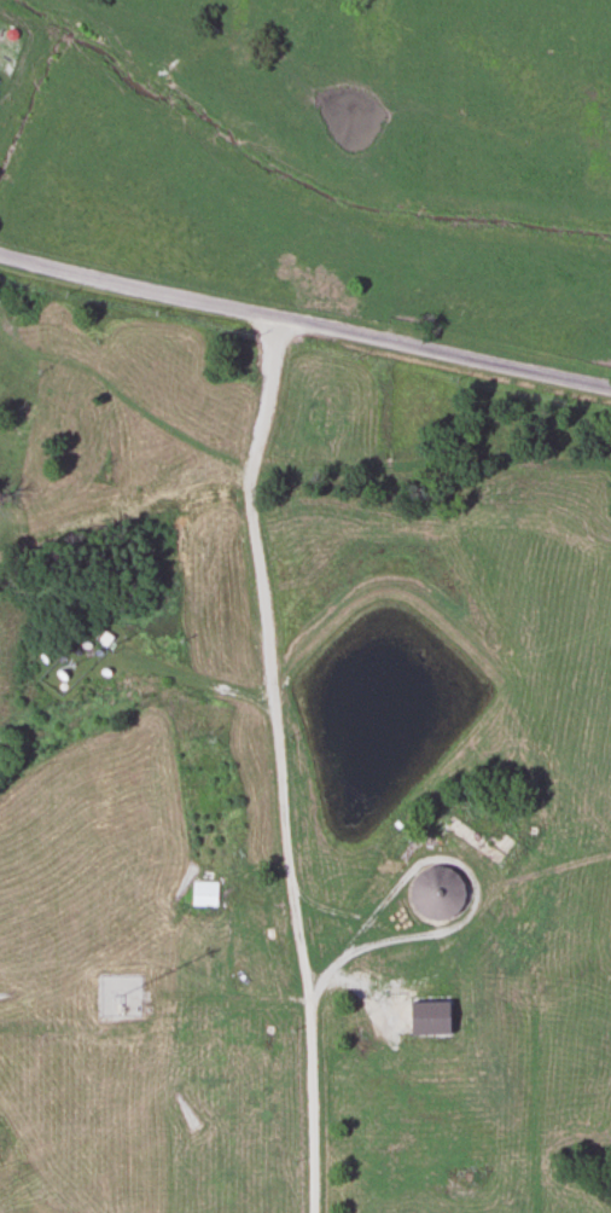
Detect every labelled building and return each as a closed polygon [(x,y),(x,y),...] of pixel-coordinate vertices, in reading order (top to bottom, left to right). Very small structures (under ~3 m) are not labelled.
[(411,918),(455,918),(456,868),(412,867),(411,918)] [(214,905),(214,895),(190,895),(190,905),(214,905)]
